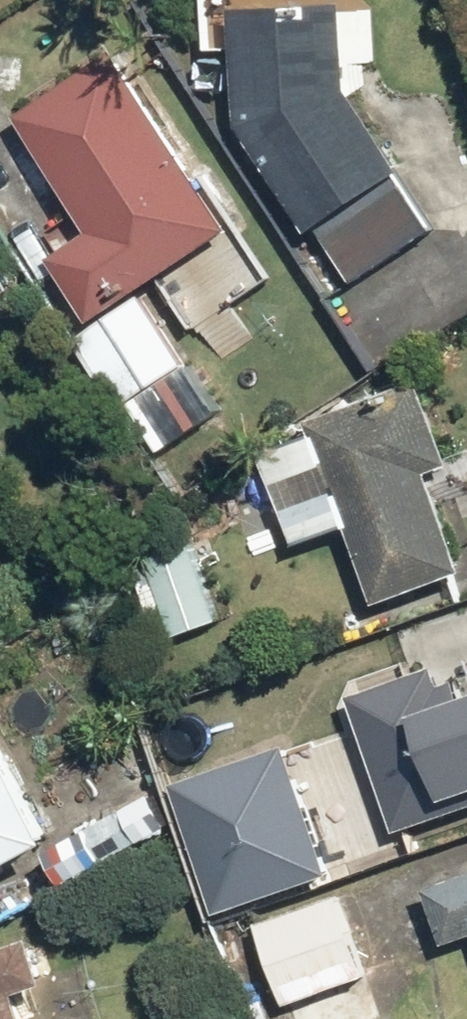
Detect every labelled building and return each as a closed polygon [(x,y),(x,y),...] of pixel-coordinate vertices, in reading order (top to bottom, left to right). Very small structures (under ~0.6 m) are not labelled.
[(239,127),(308,238),(321,230),(355,286),(438,235),(355,102),(351,6),(235,11),(239,127)] [(202,31),(176,48),(209,100),(235,84),(202,31)] [(112,64),(18,125),(73,211),(52,224),(67,248),(49,260),(90,324),(224,238),(112,64)] [(0,273),(0,306),(15,296),(0,273)] [(188,371),(140,305),(81,348),(154,449),(206,412),(180,377),(188,371)] [(449,470),(419,384),(279,433),(314,534),(344,524),(372,605),(466,573),(432,476),(449,470)] [(223,626),(198,545),(143,561),(168,643),(223,626)] [(354,707),(396,835),(466,812),(466,703),(423,718),(413,687),(354,707)] [(184,703),(141,714),(153,762),(196,751),(184,703)] [(284,750),(173,783),(210,905),(321,872),(284,750)] [(0,757),(0,878),(50,852),(0,757)] [(425,894),(445,952),(466,944),(466,880),(425,894)] [(254,929),(287,1018),(386,1018),(341,898),(254,929)] [(0,956),(0,1018),(18,1018),(14,1008),(43,999),(36,974),(73,963),(65,937),(0,956)]
